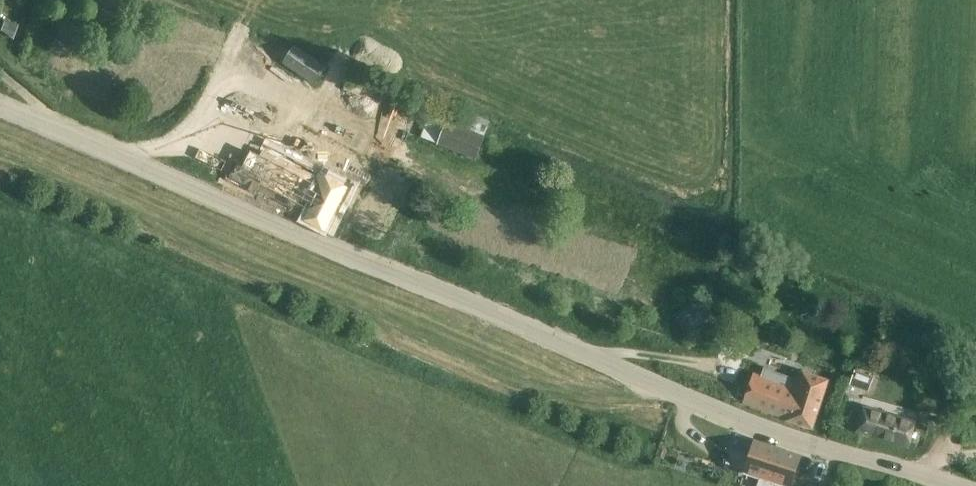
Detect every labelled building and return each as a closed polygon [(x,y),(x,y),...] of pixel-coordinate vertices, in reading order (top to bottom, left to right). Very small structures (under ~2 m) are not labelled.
[(328,71),(301,41),(285,55),(312,86),(328,71)] [(435,113),(422,134),(472,164),(485,143),(435,113)] [(294,164),(297,159),(263,143),(251,166),(234,157),(223,179),(325,230),(348,185),(322,172),(320,177),(294,164)] [(681,311),(693,326),(712,310),(700,295),(681,311)] [(755,373),(744,402),(777,415),(776,415),(786,419),(812,428),(828,379),(832,364),(803,355),(798,371),(796,377),(759,364),(756,373),(755,373)] [(874,376),(855,369),(851,382),(869,389),(874,376)] [(966,406),(953,401),(948,415),(962,419),(966,406)] [(854,430),(908,446),(915,421),(875,410),(861,406),(854,430)] [(963,444),(975,444),(975,430),(963,430),(963,444)] [(775,481),(790,485),(800,454),(754,439),(744,470),(760,476),(757,485),(774,485),(775,481)]
